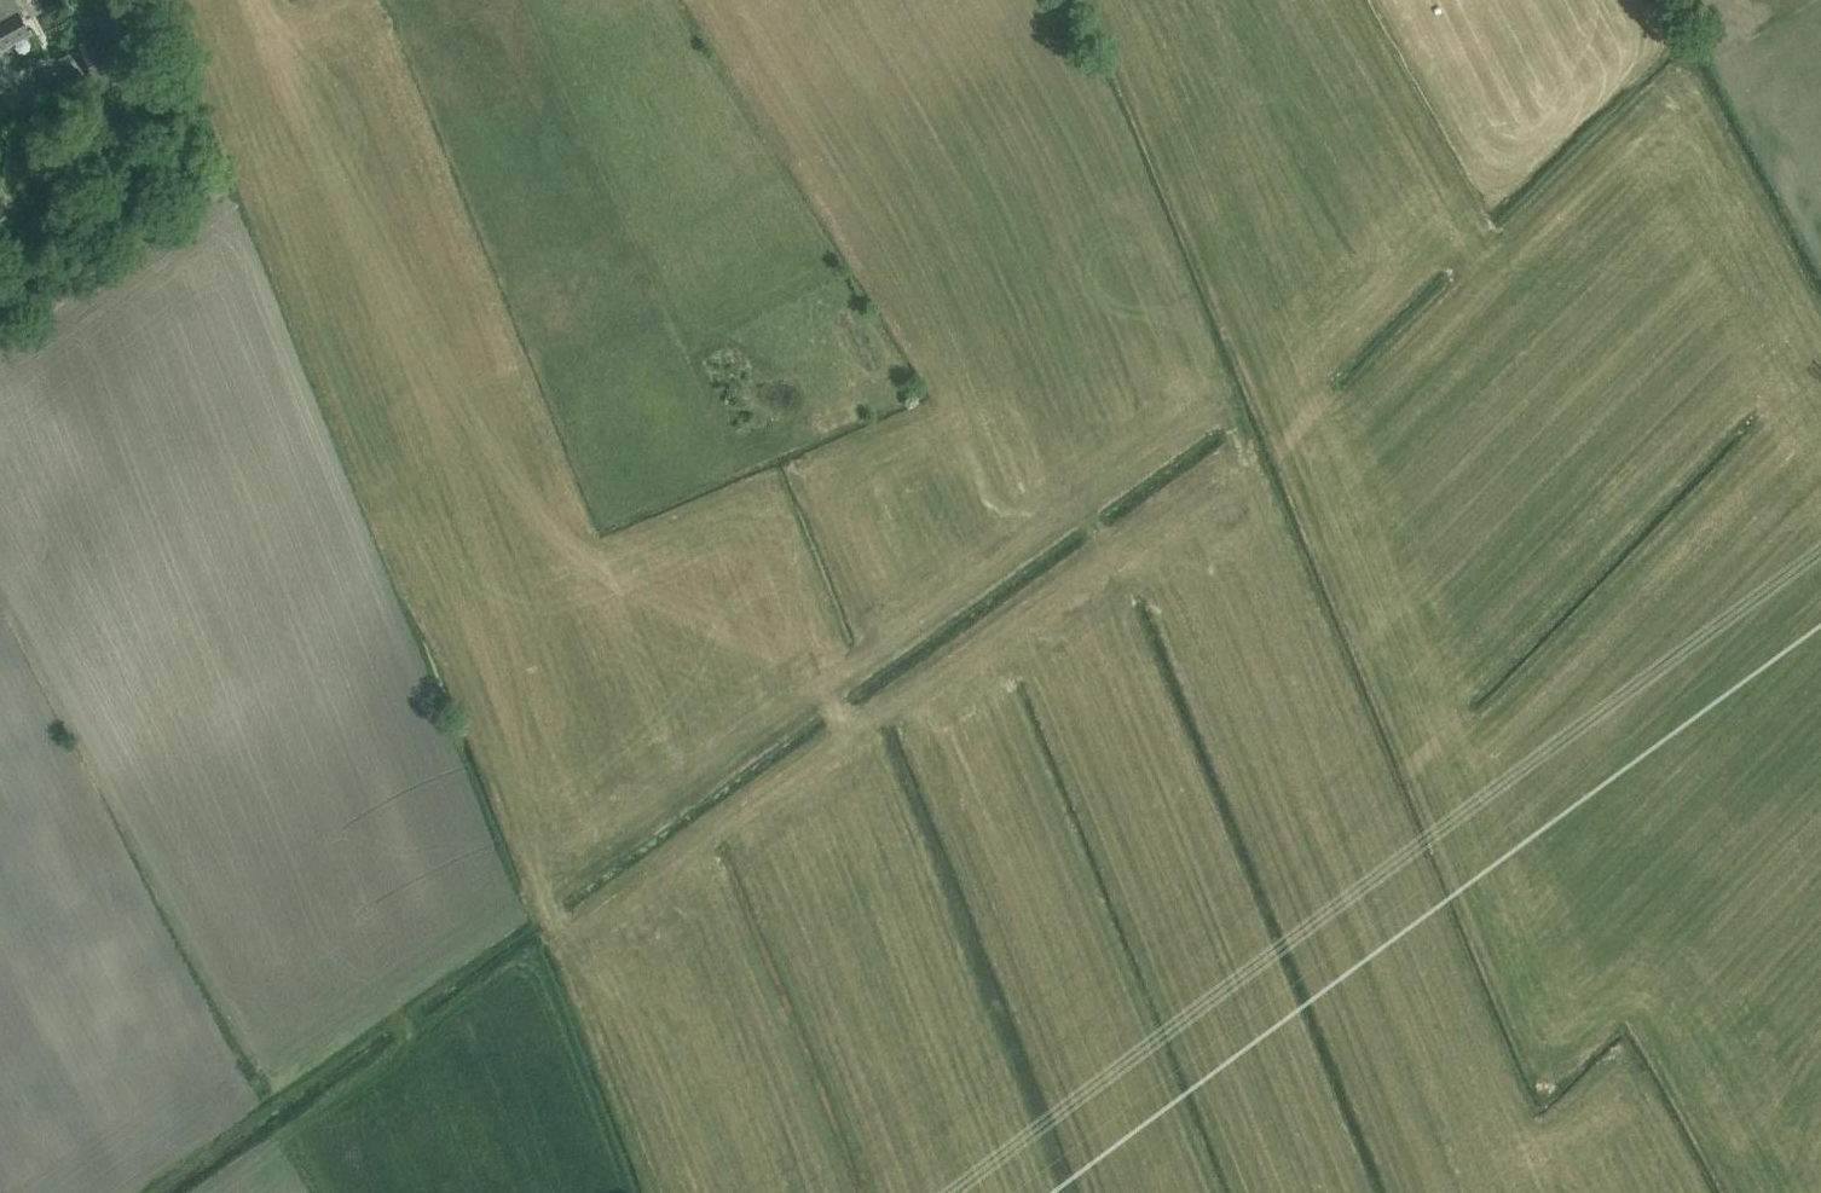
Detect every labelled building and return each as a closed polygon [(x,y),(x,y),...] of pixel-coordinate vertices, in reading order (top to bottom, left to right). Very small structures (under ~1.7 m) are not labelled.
[(23,17),(25,16),(16,0),(0,0),(0,43),(3,49),(32,34),(23,17)] [(84,49),(100,85),(153,62),(126,0),(94,0),(111,37),(84,49)]
